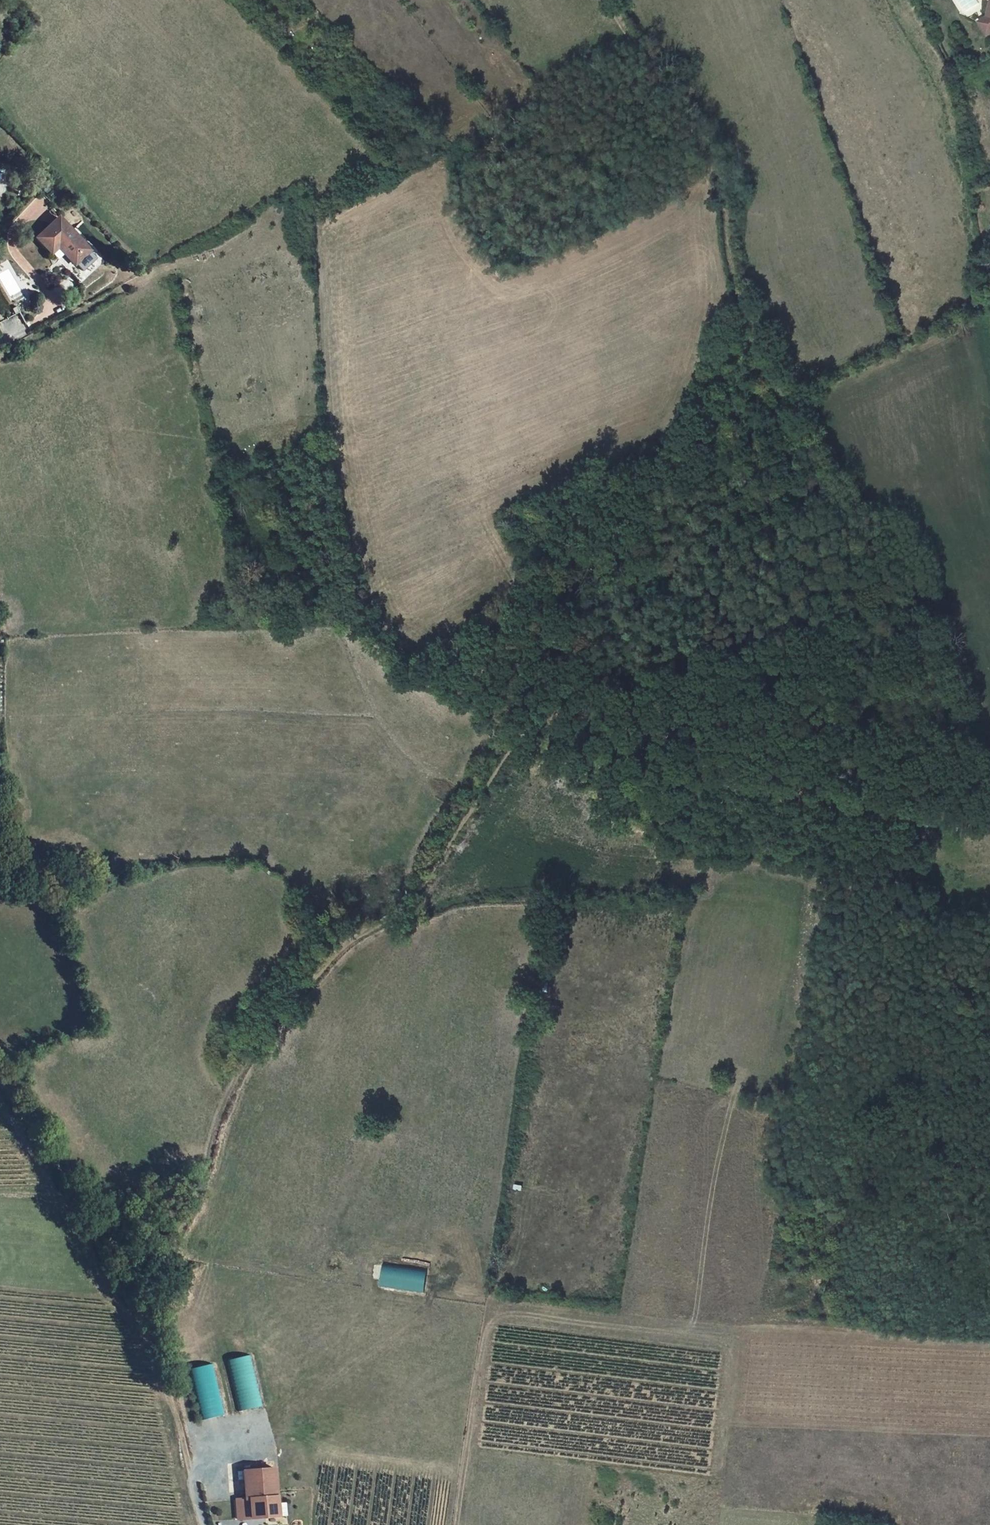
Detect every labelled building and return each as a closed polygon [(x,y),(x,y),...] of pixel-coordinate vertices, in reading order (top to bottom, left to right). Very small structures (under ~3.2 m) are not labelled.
[(981,12),(988,25),(989,23),(989,7),(981,12)] [(56,177),(44,188),(49,193),(61,182),(56,177)] [(63,213),(40,235),(55,249),(60,244),(81,263),(87,263),(96,253),(95,246),(63,213)] [(380,1285),(425,1292),(428,1271),(383,1264),(380,1285)] [(228,1360),(239,1411),(262,1406),(251,1355),(228,1360)] [(235,1497),(236,1520),(280,1518),(278,1467),(242,1469),(244,1497),(235,1497)]
